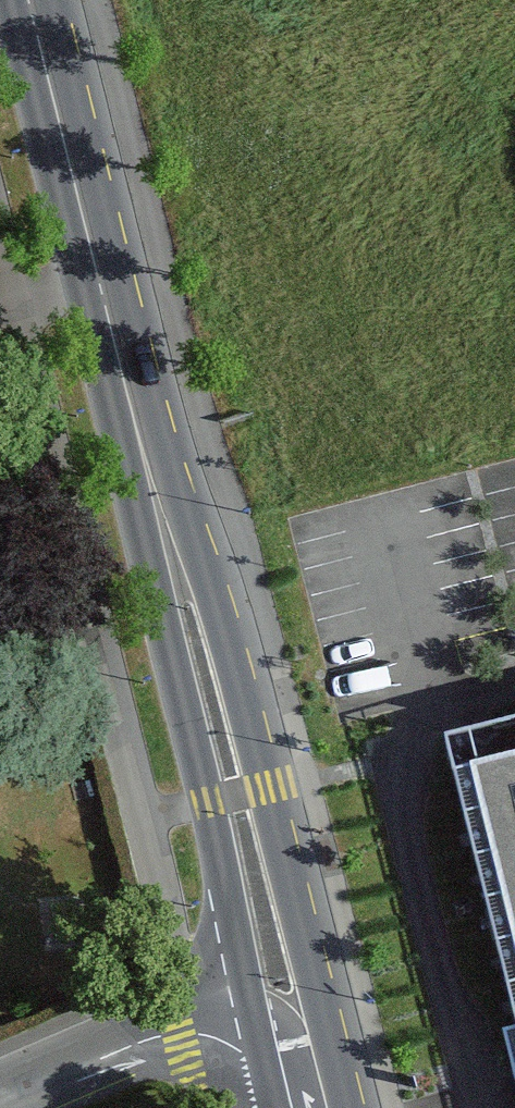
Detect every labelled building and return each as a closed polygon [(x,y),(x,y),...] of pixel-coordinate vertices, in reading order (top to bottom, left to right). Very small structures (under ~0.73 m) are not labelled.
[(443,739),(514,1030),(514,721),(443,739)]
